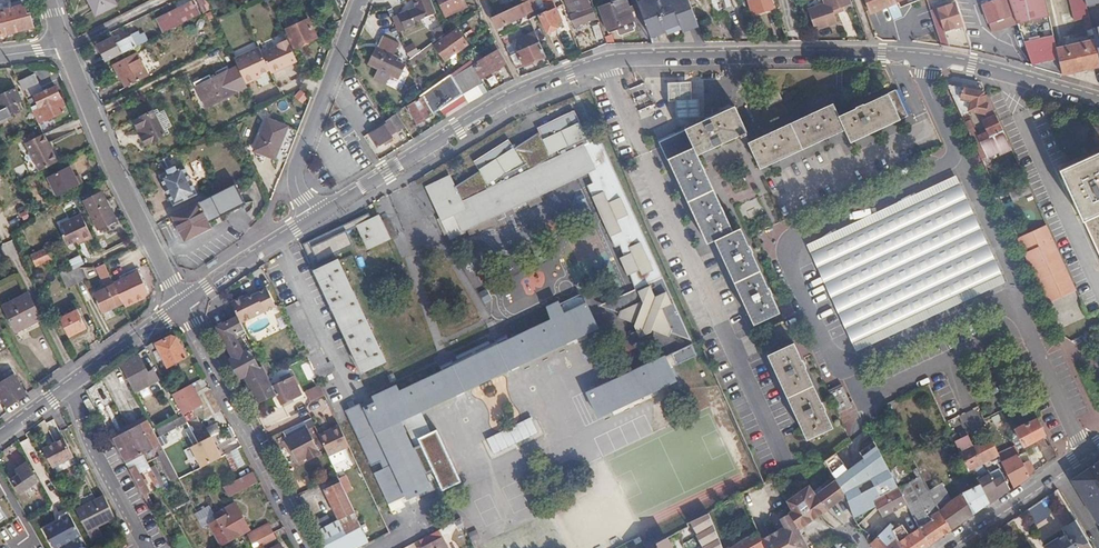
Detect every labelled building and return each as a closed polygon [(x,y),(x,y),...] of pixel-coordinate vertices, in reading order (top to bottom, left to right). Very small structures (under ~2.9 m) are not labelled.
[(107,0),(88,0),(96,16),(111,8),(107,0)] [(211,9),(207,0),(200,0),(197,1),(203,13),(211,9)] [(217,0),(210,3),(214,11),(220,8),(217,0)] [(416,5),(398,13),(404,28),(423,21),(421,17),(436,10),(432,0),(414,0),(416,5)] [(464,0),(438,0),(445,15),(466,5),(464,0)] [(493,16),(497,26),(497,27),(527,13),(524,8),(542,0),(526,0),(493,16)] [(588,0),(569,0),(565,2),(575,25),(595,17),(588,0)] [(607,28),(616,25),(618,30),(619,33),(622,35),(633,31),(633,28),(636,26),(626,0),(617,0),(600,6),(607,28)] [(638,2),(650,34),(665,28),(667,31),(668,34),(682,28),(697,22),(689,0),(660,0),(657,1),(656,0),(643,0),(638,2)] [(727,13),(722,0),(710,0),(716,17),(727,13)] [(776,6),(774,2),(771,3),(770,0),(749,0),(748,1),(753,14),(776,6)] [(851,0),(832,0),(832,1),(815,7),(822,27),(844,20),(840,6),(852,2),(851,0)] [(871,12),(893,4),(892,3),(900,0),(867,0),(871,12)] [(965,48),(972,50),(956,2),(950,4),(948,0),(930,6),(942,45),(965,48)] [(1018,22),(1010,0),(993,0),(984,3),(993,30),(1006,26),(1018,22)] [(1060,58),(1057,47),(1047,0),(1010,0),(1018,22),(1022,34),(1032,64),(1045,61),(1060,58)] [(1075,19),(1085,17),(1088,30),(1093,29),(1093,26),(1087,0),(1070,0),(1075,19)] [(2,34),(34,26),(31,16),(28,17),(26,6),(12,9),(11,2),(0,5),(0,28),(2,34)] [(157,22),(163,34),(201,14),(194,2),(157,22)] [(561,20),(555,7),(547,10),(539,15),(548,33),(558,27),(557,23),(561,20)] [(317,37),(308,19),(286,29),(294,48),(317,37)] [(697,22),(682,28),(683,31),(698,26),(697,22)] [(604,37),(599,24),(592,26),(597,39),(604,37)] [(665,28),(650,34),(651,37),(667,31),(665,28)] [(99,45),(107,62),(145,42),(139,30),(130,34),(131,36),(116,44),(113,38),(99,45)] [(467,44),(457,30),(427,52),(437,66),(467,44)] [(511,55),(517,68),(546,55),(535,32),(514,42),(515,45),(519,52),(511,55)] [(1025,63),(1033,65),(1032,64),(1022,34),(1016,36),(1025,63)] [(369,64),(397,78),(405,63),(388,55),(394,42),(382,36),(369,64)] [(271,73),(296,60),(286,38),(277,43),(278,45),(262,53),(269,70),(271,73)] [(1098,65),(1098,54),(1098,48),(1096,39),(1057,47),(1060,58),(1063,73),(1077,70),(1098,65)] [(515,45),(508,48),(511,55),(519,52),(515,45)] [(234,59),(245,83),(255,78),(254,76),(269,70),(262,53),(259,47),(234,59)] [(474,63),(482,77),(506,63),(498,50),(483,58),(474,63)] [(149,76),(136,53),(114,65),(126,88),(149,76)] [(451,73),(463,93),(484,81),(482,77),(474,63),(483,58),(479,53),(451,73)] [(22,64),(12,65),(16,73),(24,69),(22,64)] [(238,92),(227,72),(197,87),(207,107),(238,92)] [(28,73),(18,78),(22,87),(39,80),(36,73),(30,76),(28,73)] [(976,90),(948,85),(960,113),(968,110),(983,112),(986,119),(983,121),(987,131),(978,135),(987,155),(1001,148),(999,144),(1008,140),(986,92),(984,92),(976,90)] [(15,87),(0,94),(0,120),(20,110),(16,102),(17,102),(16,101),(21,99),(15,87)] [(34,112),(39,124),(65,113),(60,100),(62,98),(57,87),(36,97),(41,108),(34,112)] [(301,90),(295,97),(304,103),(309,96),(301,90)] [(777,91),(767,96),(772,106),(782,102),(777,91)] [(902,122),(891,96),(840,119),(834,107),(749,146),(761,171),(846,132),(852,145),(902,122)] [(432,113),(422,98),(407,107),(417,122),(432,113)] [(396,113),(407,128),(412,125),(403,108),(396,113)] [(746,134),(735,109),(659,144),(668,163),(670,162),(707,247),(716,243),(754,326),(779,315),(742,232),(734,235),(698,157),(746,134)] [(166,135),(154,111),(134,121),(146,145),(166,135)] [(598,155),(589,141),(574,111),(536,129),(551,160),(527,171),(506,140),(474,164),(489,188),(460,202),(449,178),(426,188),(449,236),(462,230),(462,229),(465,227),(468,232),(498,224),(493,214),(524,199),(528,205),(539,200),(536,194),(582,172),(585,170),(590,181),(587,182),(583,184),(611,243),(616,241),(622,251),(616,254),(624,270),(627,268),(635,285),(629,288),(632,293),(606,306),(617,310),(616,315),(632,320),(632,323),(638,334),(651,328),(654,331),(668,336),(670,331),(690,339),(605,152),(598,155)] [(396,113),(386,120),(388,124),(371,134),(377,146),(407,128),(396,113)] [(274,159),(286,127),(266,118),(253,151),(274,159)] [(26,143),(39,171),(59,162),(46,133),(43,134),(26,143)] [(598,137),(589,141),(598,155),(605,152),(598,137)] [(1061,170),(1066,181),(1098,253),(1098,152),(1061,170)] [(77,177),(71,166),(49,177),(58,196),(84,184),(80,176),(77,177)] [(197,192),(184,166),(161,177),(175,204),(197,192)] [(585,170),(582,172),(587,182),(590,181),(585,170)] [(245,205),(235,185),(173,216),(186,240),(211,228),(209,223),(245,205)] [(999,278),(957,188),(816,254),(857,344),(995,280),(999,278)] [(115,220),(101,193),(84,201),(98,229),(115,220)] [(83,220),(81,215),(72,220),(74,224),(83,220)] [(378,216),(357,225),(367,246),(396,234),(389,218),(381,221),(378,216)] [(74,224),(72,220),(59,226),(64,236),(62,238),(67,248),(77,243),(82,241),(84,244),(93,240),(83,220),(74,224)] [(1019,238),(1027,256),(1031,255),(1033,261),(1030,263),(1031,263),(1047,300),(1076,287),(1047,224),(1019,238)] [(50,257),(47,249),(32,255),(36,265),(45,262),(44,259),(50,257)] [(337,259),(315,270),(362,369),(384,358),(337,259)] [(551,287),(569,279),(561,262),(544,270),(551,287)] [(112,280),(104,264),(96,267),(104,283),(112,280)] [(70,269),(69,267),(59,272),(66,288),(77,283),(70,269)] [(70,269),(77,283),(84,279),(79,267),(77,267),(70,269)] [(138,270),(113,283),(113,284),(118,294),(122,301),(124,307),(145,296),(146,289),(138,270)] [(118,294),(113,284),(92,294),(101,311),(122,301),(118,294)] [(1076,287),(1047,300),(1049,303),(1077,290),(1076,287)] [(230,301),(237,315),(245,332),(248,338),(272,325),(264,310),(274,305),(265,288),(256,292),(243,299),(241,295),(230,301)] [(599,303),(606,306),(632,293),(629,288),(599,303)] [(254,289),(241,295),(243,299),(256,292),(254,289)] [(486,303),(493,299),(488,289),(480,293),(486,303)] [(16,330),(41,317),(28,292),(3,304),(16,330)] [(375,400),(364,406),(375,429),(376,429),(391,462),(383,466),(383,467),(374,471),(388,501),(406,493),(407,496),(430,486),(398,419),(420,409),(598,326),(587,302),(573,308),(568,298),(559,303),(558,301),(548,306),(553,318),(398,390),(396,385),(373,395),(375,400)] [(305,355),(317,379),(334,371),(329,361),(326,362),(297,302),(283,309),(305,355)] [(85,327),(75,309),(60,318),(69,335),(85,327)] [(243,376),(257,403),(275,394),(271,385),(266,375),(252,346),(241,352),(235,338),(245,332),(237,315),(217,326),(233,357),(231,359),(240,377),(243,376)] [(178,338),(174,335),(157,344),(169,367),(188,357),(178,338)] [(680,364),(699,356),(694,345),(676,353),(680,364)] [(807,441),(832,430),(793,345),(768,356),(807,441)] [(617,379),(587,393),(597,415),(676,378),(665,356),(617,379)] [(134,359),(123,366),(129,375),(130,374),(139,389),(161,376),(155,367),(147,372),(142,363),(138,365),(134,359)] [(1098,401),(1098,391),(1084,365),(1079,367),(1098,401)] [(271,385),(275,394),(279,402),(300,393),(288,371),(278,376),(280,380),(271,385)] [(25,393),(13,373),(0,382),(0,396),(5,405),(25,393)] [(197,381),(174,392),(184,413),(207,402),(197,381)] [(304,390),(308,399),(323,392),(319,383),(304,390)] [(854,408),(840,417),(848,429),(862,420),(854,408)] [(160,436),(188,421),(185,415),(158,430),(160,436)] [(535,416),(485,440),(493,456),(543,433),(535,416)] [(1048,464),(1060,458),(1045,430),(1039,417),(1010,434),(1019,455),(1029,449),(1038,444),(1040,449),(1048,464)] [(306,430),(315,426),(311,418),(283,431),(298,460),(307,455),(308,458),(318,453),(306,430)] [(138,421),(130,426),(132,430),(141,425),(138,421)] [(132,430),(144,453),(153,448),(172,481),(178,477),(148,421),(141,425),(132,430)] [(212,436),(221,432),(217,422),(203,430),(207,439),(212,436)] [(132,430),(130,426),(123,430),(125,434),(115,440),(127,463),(144,453),(132,430)] [(329,457),(349,447),(339,426),(319,435),(329,457)] [(112,436),(115,440),(125,434),(123,430),(112,436)] [(179,452),(170,434),(161,439),(170,457),(179,452)] [(76,456),(65,435),(44,446),(54,467),(76,456)] [(192,447),(203,467),(210,463),(223,457),(212,436),(207,439),(192,447)] [(964,461),(977,454),(973,447),(968,437),(961,441),(959,439),(954,441),(964,461)] [(982,464),(999,456),(991,437),(973,447),(977,454),(982,464)] [(237,449),(227,454),(227,455),(234,469),(245,464),(237,449)] [(839,453),(827,463),(840,480),(852,471),(839,453)] [(970,471),(982,464),(977,454),(964,461),(969,471),(970,471)] [(1017,484),(1029,476),(1024,465),(1019,455),(1003,464),(1013,487),(1017,484)] [(326,456),(319,460),(324,469),(330,466),(326,456)] [(13,479),(21,492),(40,479),(28,462),(18,469),(21,473),(13,479)] [(977,477),(989,472),(982,464),(970,471),(977,477)] [(138,468),(132,471),(145,496),(151,492),(138,468)] [(1001,496),(1010,489),(1000,468),(990,474),(989,472),(977,477),(980,484),(990,503),(1000,496),(1001,496)] [(259,482),(253,472),(225,488),(230,498),(259,482)] [(823,490),(817,493),(828,508),(846,496),(843,490),(833,472),(827,475),(830,479),(820,486),(823,490)] [(921,474),(898,487),(907,504),(930,490),(921,474)] [(907,504),(898,487),(891,491),(889,488),(876,495),(866,477),(843,490),(846,496),(828,508),(840,531),(863,535),(880,523),(884,528),(907,504)] [(1087,478),(1075,485),(1087,504),(1098,497),(1087,478)] [(338,519),(355,511),(340,481),(324,489),(338,519)] [(163,487),(160,482),(152,487),(155,492),(163,487)] [(810,483),(785,499),(789,508),(786,510),(787,512),(796,528),(828,508),(817,493),(810,483)] [(977,512),(990,503),(980,484),(962,493),(951,501),(941,483),(930,490),(941,510),(953,529),(968,518),(977,512)] [(941,538),(953,529),(941,510),(930,490),(907,504),(921,529),(930,545),(941,538)] [(0,493),(0,529),(15,520),(0,493)] [(117,516),(105,494),(78,509),(93,538),(104,533),(100,525),(117,516)] [(250,530),(236,504),(216,515),(219,520),(212,524),(224,544),(250,530)] [(83,534),(70,511),(62,516),(61,520),(61,521),(61,522),(57,525),(56,523),(45,529),(56,547),(58,547),(83,534)] [(325,547),(354,547),(368,541),(355,511),(338,519),(330,523),(315,530),(325,547)] [(762,537),(766,547),(808,547),(796,528),(787,512),(779,517),(783,525),(762,537)] [(709,513),(687,525),(657,543),(660,547),(682,547),(690,543),(684,532),(690,529),(699,545),(719,535),(709,513)] [(310,521),(315,530),(330,523),(326,514),(310,521)] [(15,520),(0,529),(0,547),(31,547),(15,520)] [(1078,520),(1064,528),(1067,533),(1046,545),(1048,547),(1094,547),(1080,524),(1078,520)] [(894,532),(895,526),(891,523),(876,538),(870,544),(873,547),(903,547),(894,532)] [(252,544),(274,532),(270,524),(247,535),(252,544)] [(930,545),(921,529),(910,536),(903,526),(894,532),(903,547),(926,547),(927,547),(930,545)] [(730,547),(766,547),(762,537),(759,531),(730,547)] [(274,532),(252,544),(254,547),(258,547),(264,545),(278,539),(274,532)] [(420,547),(448,547),(442,536),(420,547)]
